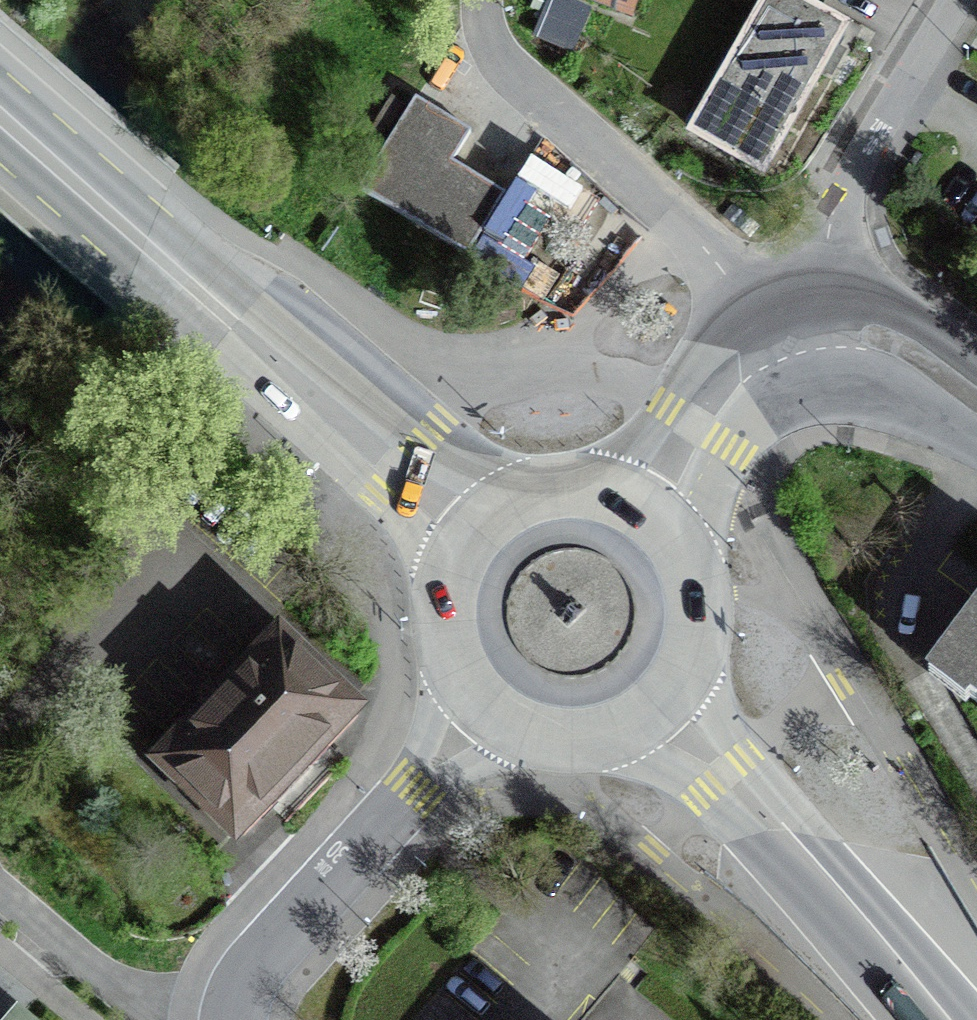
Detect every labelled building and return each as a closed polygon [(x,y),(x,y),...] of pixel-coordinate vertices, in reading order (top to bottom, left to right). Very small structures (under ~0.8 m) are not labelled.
[(622,10),(626,0),(598,0),(622,10)] [(788,0),(770,0),(694,133),(762,171),(842,31),(788,0)] [(403,105),(391,97),(370,132),(382,139),(403,105)] [(469,133),(415,99),(360,188),(468,254),(504,195),(450,163),(469,133)] [(935,662),(976,693),(976,605),(935,662)] [(249,672),(161,763),(236,834),(353,711),(313,673),(322,663),(274,617),(235,658),(249,672)]
